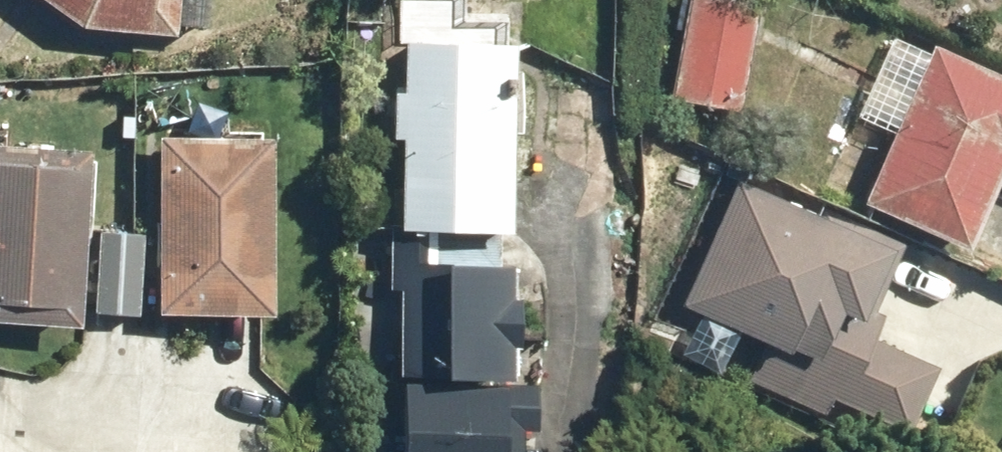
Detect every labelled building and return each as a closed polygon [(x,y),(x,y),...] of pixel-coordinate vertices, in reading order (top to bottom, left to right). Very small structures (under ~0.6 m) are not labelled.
[(96,24),(193,32),(196,0),(61,0),(96,24)] [(763,6),(727,0),(693,0),(678,101),(747,111),(763,6)] [(945,40),(940,50),(897,31),(863,112),(903,129),(879,187),(989,234),(1001,204),(1001,64),(945,40)] [(417,36),(415,90),(401,90),(400,136),(414,136),(411,221),(523,225),(528,39),(417,36)] [(283,134),(169,131),(165,304),(280,306),(283,134)] [(0,142),(0,314),(151,320),(155,231),(99,229),(103,146),(0,142)] [(905,234),(739,171),(690,300),(829,352),(812,392),(934,443),(976,343),(879,302),(905,234)] [(528,255),(436,252),(436,237),(398,236),(397,291),(411,291),(409,367),(532,371),(535,287),(527,287),(528,255)] [(548,418),(549,381),(408,376),(405,451),(536,451),(537,418),(548,418)]
